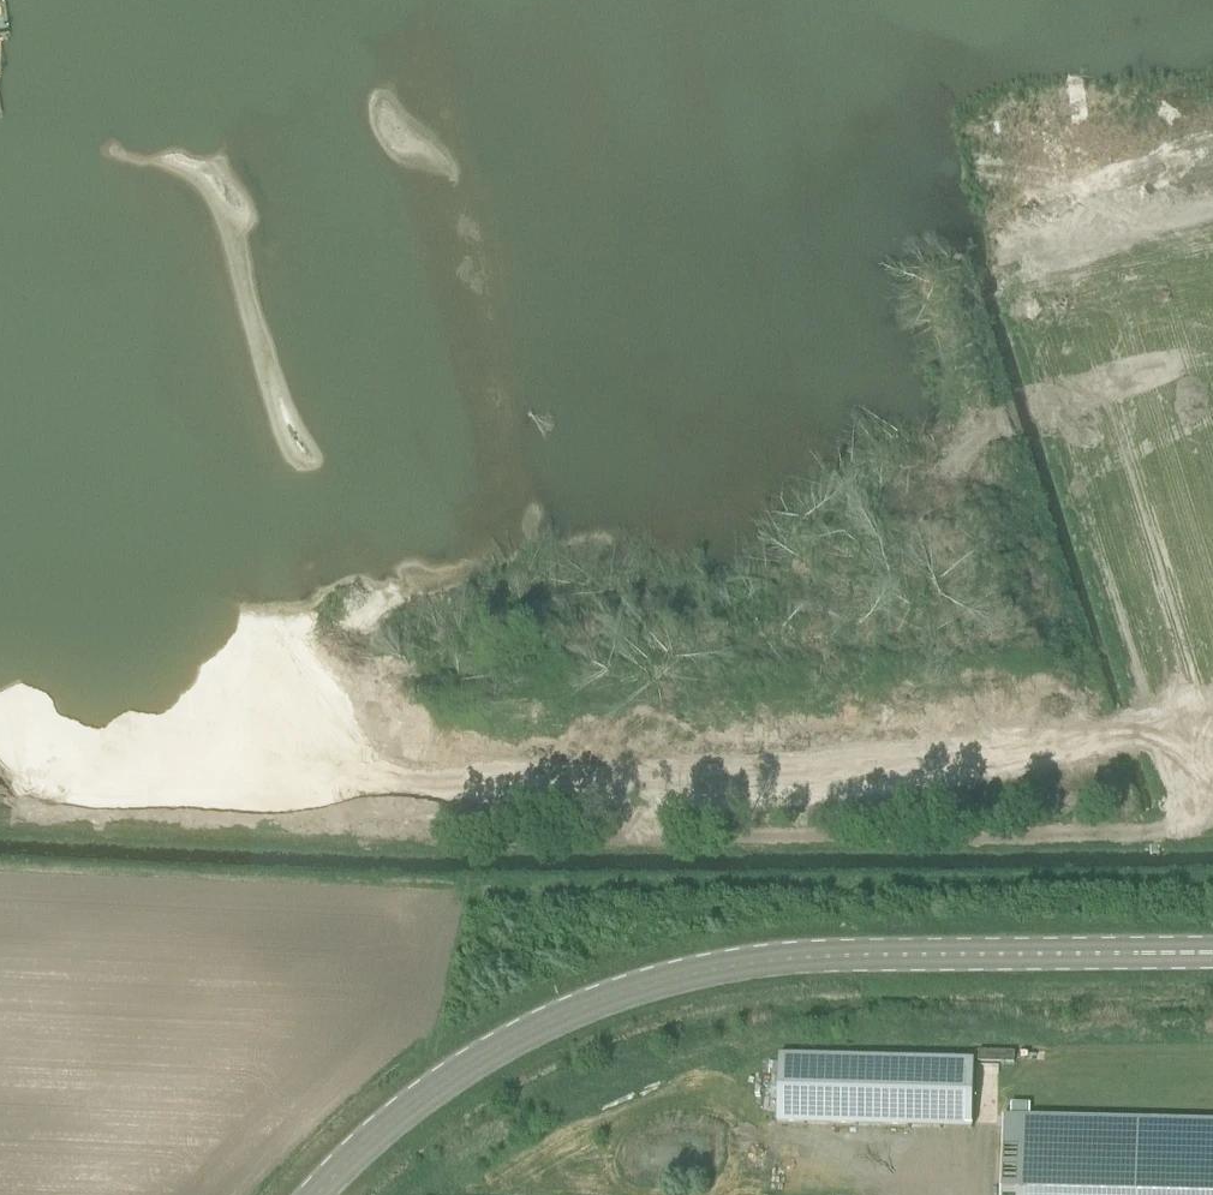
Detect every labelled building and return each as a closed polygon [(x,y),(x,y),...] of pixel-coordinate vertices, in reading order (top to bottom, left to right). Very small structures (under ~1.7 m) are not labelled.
[(974,1061),(779,1056),(777,1124),(972,1129),(974,1061)] [(1003,1118),(1001,1194),(1212,1194),(1212,1123),(1003,1118)]
